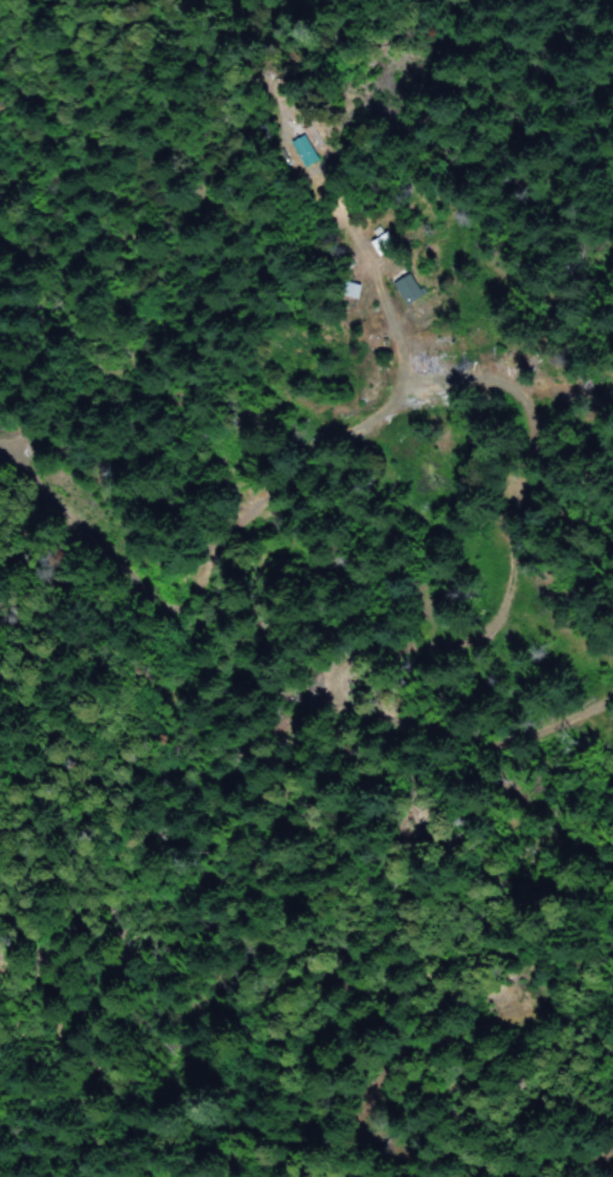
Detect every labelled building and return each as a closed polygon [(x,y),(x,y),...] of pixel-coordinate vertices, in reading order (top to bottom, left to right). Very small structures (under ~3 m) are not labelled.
[(295,143),(307,164),(321,156),(310,135),(295,143)] [(423,297),(412,275),(395,283),(406,305),(423,297)]
